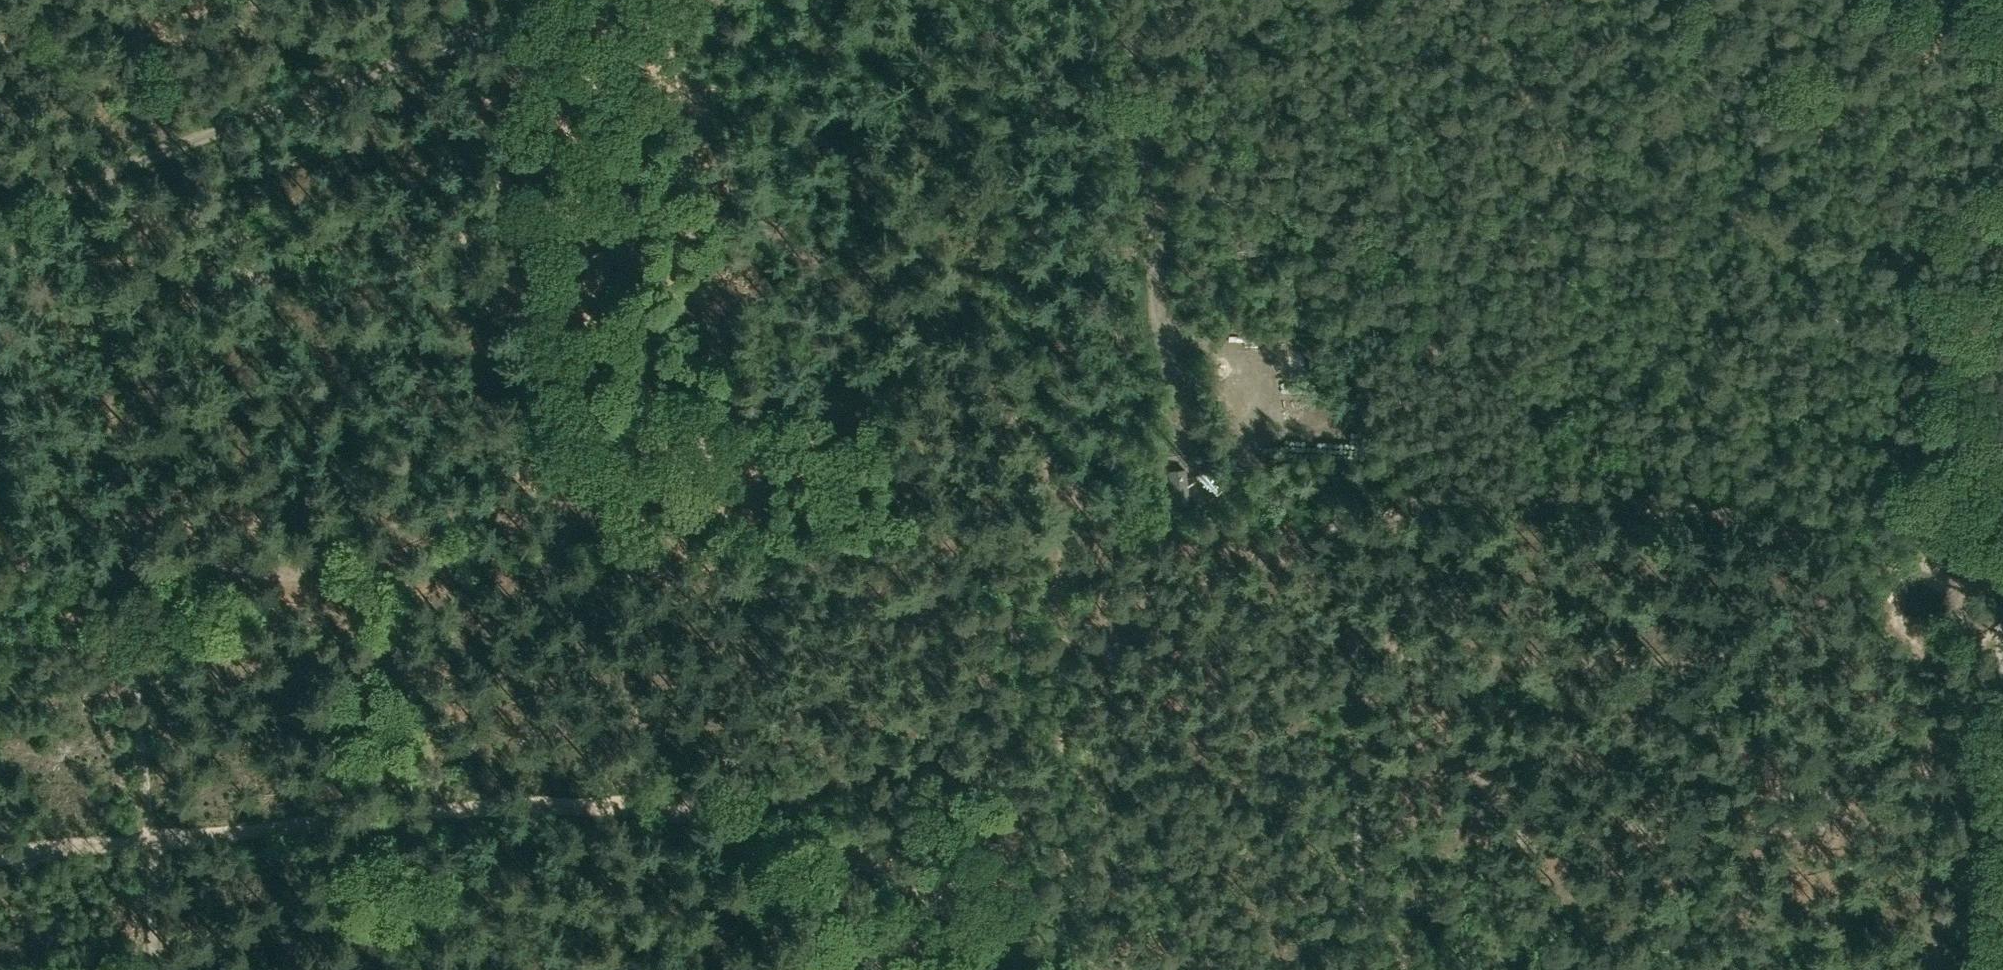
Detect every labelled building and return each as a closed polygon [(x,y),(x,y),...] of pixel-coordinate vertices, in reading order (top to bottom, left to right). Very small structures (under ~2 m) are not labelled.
[(1171,509),(1187,508),(1184,470),(1168,471),(1171,509)]
